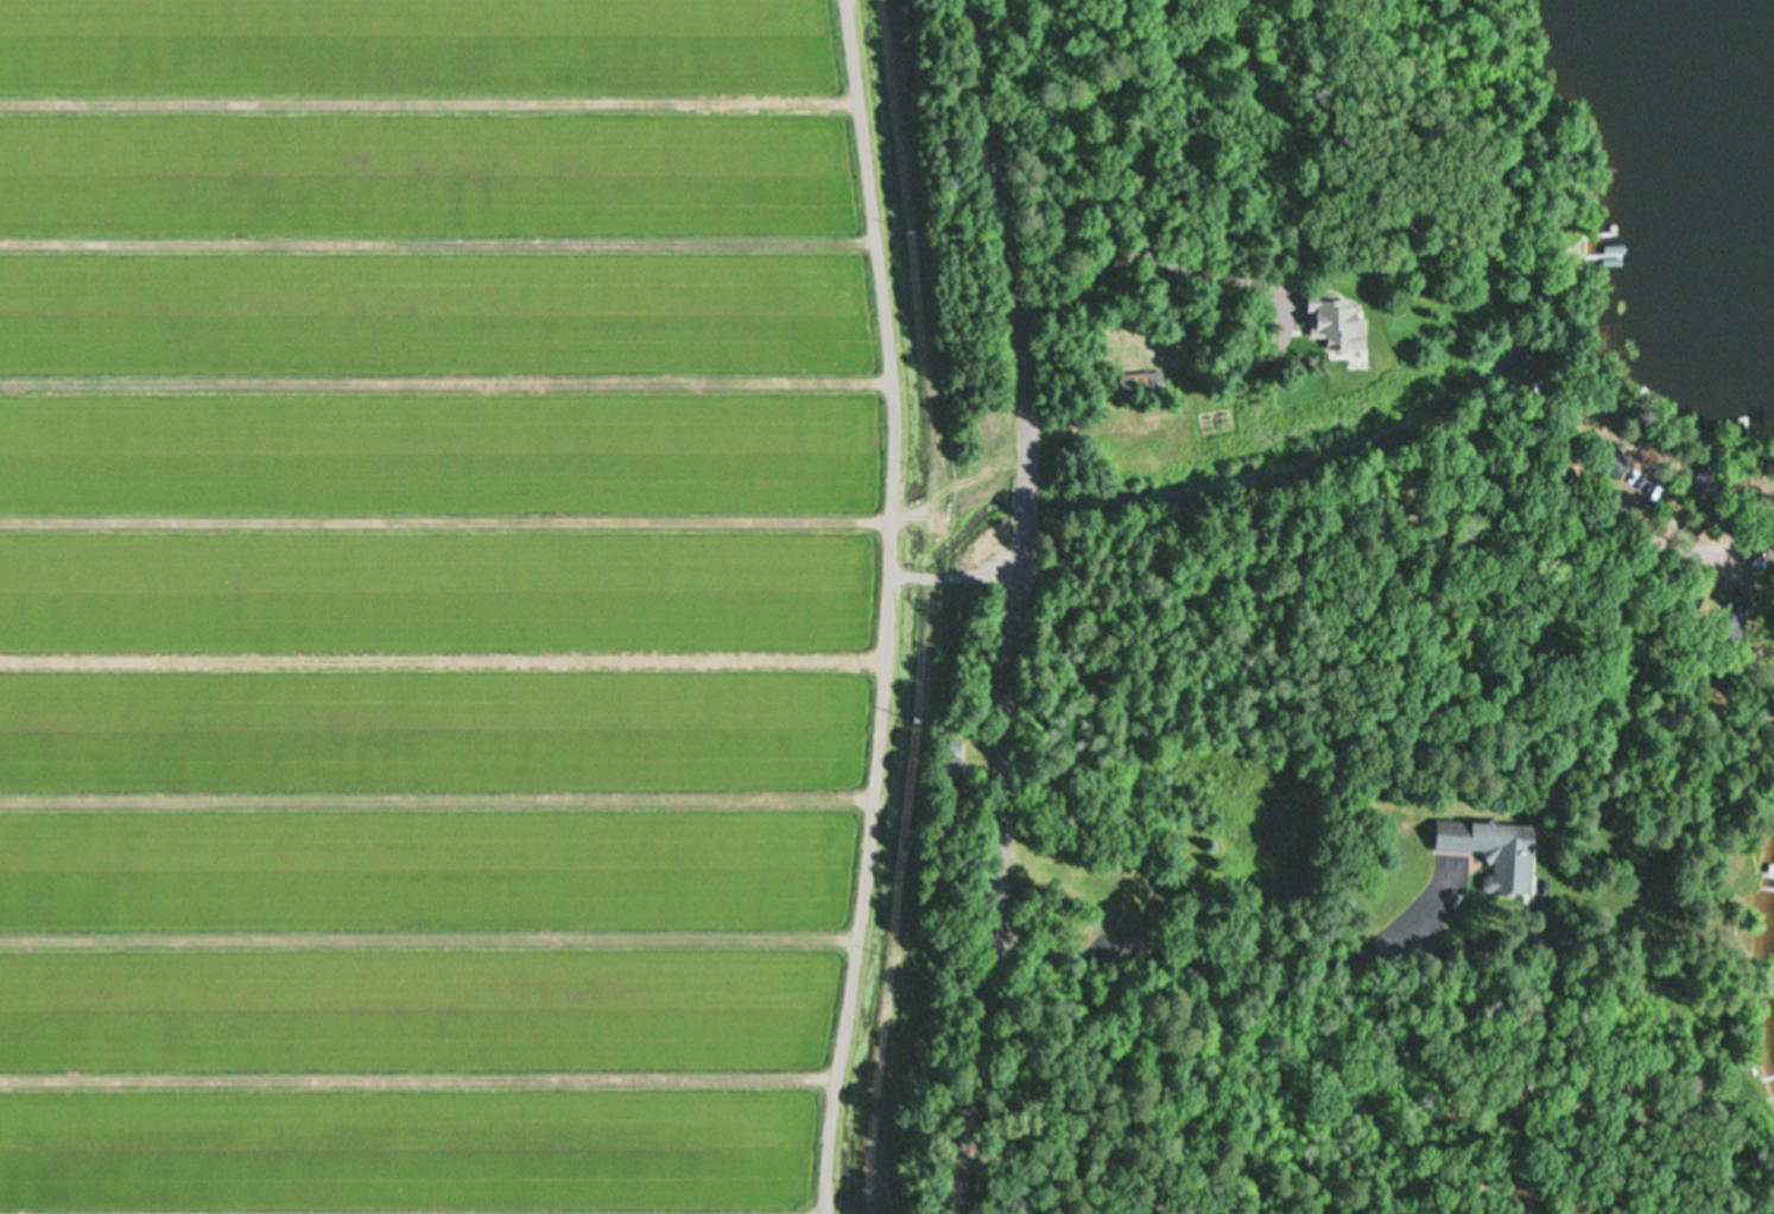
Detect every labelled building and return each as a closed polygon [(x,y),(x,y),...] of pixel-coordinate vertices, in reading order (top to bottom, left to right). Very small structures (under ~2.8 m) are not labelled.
[(1354,299),(1309,298),(1308,338),(1327,338),(1326,351),(1354,351),(1354,299)] [(1120,373),(1120,392),(1161,392),(1161,373),(1120,373)] [(1597,452),(1615,481),(1630,472),(1612,443),(1597,452)] [(1748,646),(1748,608),(1723,608),(1723,646),(1748,646)] [(961,758),(943,758),(943,779),(961,779),(961,758)] [(1531,896),(1534,825),(1436,822),(1435,853),(1485,854),(1485,863),(1492,863),(1491,894),(1531,896)] [(1139,955),(1166,955),(1166,883),(1139,883),(1139,955)]
